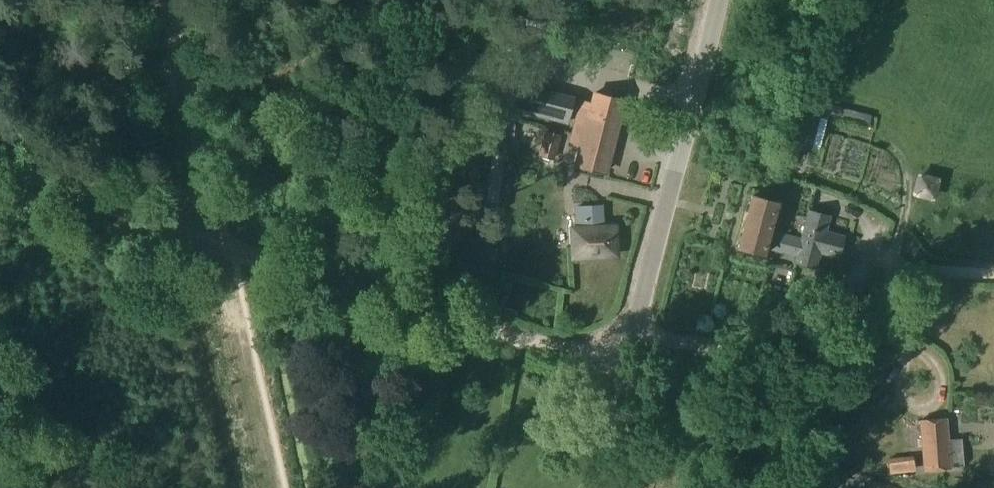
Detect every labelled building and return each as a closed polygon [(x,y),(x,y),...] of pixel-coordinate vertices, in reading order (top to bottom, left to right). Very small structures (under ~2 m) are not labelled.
[(605,173),(624,101),(592,93),(589,103),(579,101),(568,145),(578,148),(573,164),(605,173)] [(546,118),(567,123),(573,99),(552,94),(546,118)] [(792,129),(788,147),(790,147),(809,153),(819,117),(800,112),(798,111),(792,129)] [(559,136),(545,132),(539,156),(554,159),(559,136)] [(914,191),(932,195),(936,178),(918,173),(914,191)] [(777,203),(752,196),(738,248),(764,254),(765,249),(797,259),(796,262),(818,269),(822,254),(837,258),(842,237),(827,233),(830,217),(807,211),(800,239),(770,231),(777,203)] [(611,251),(610,228),(602,228),(601,207),(576,208),(579,253),(611,251)] [(950,415),(924,419),(930,475),(952,473),(949,436),(952,435),(950,415)] [(890,474),(915,471),(913,456),(888,459),(890,474)]
